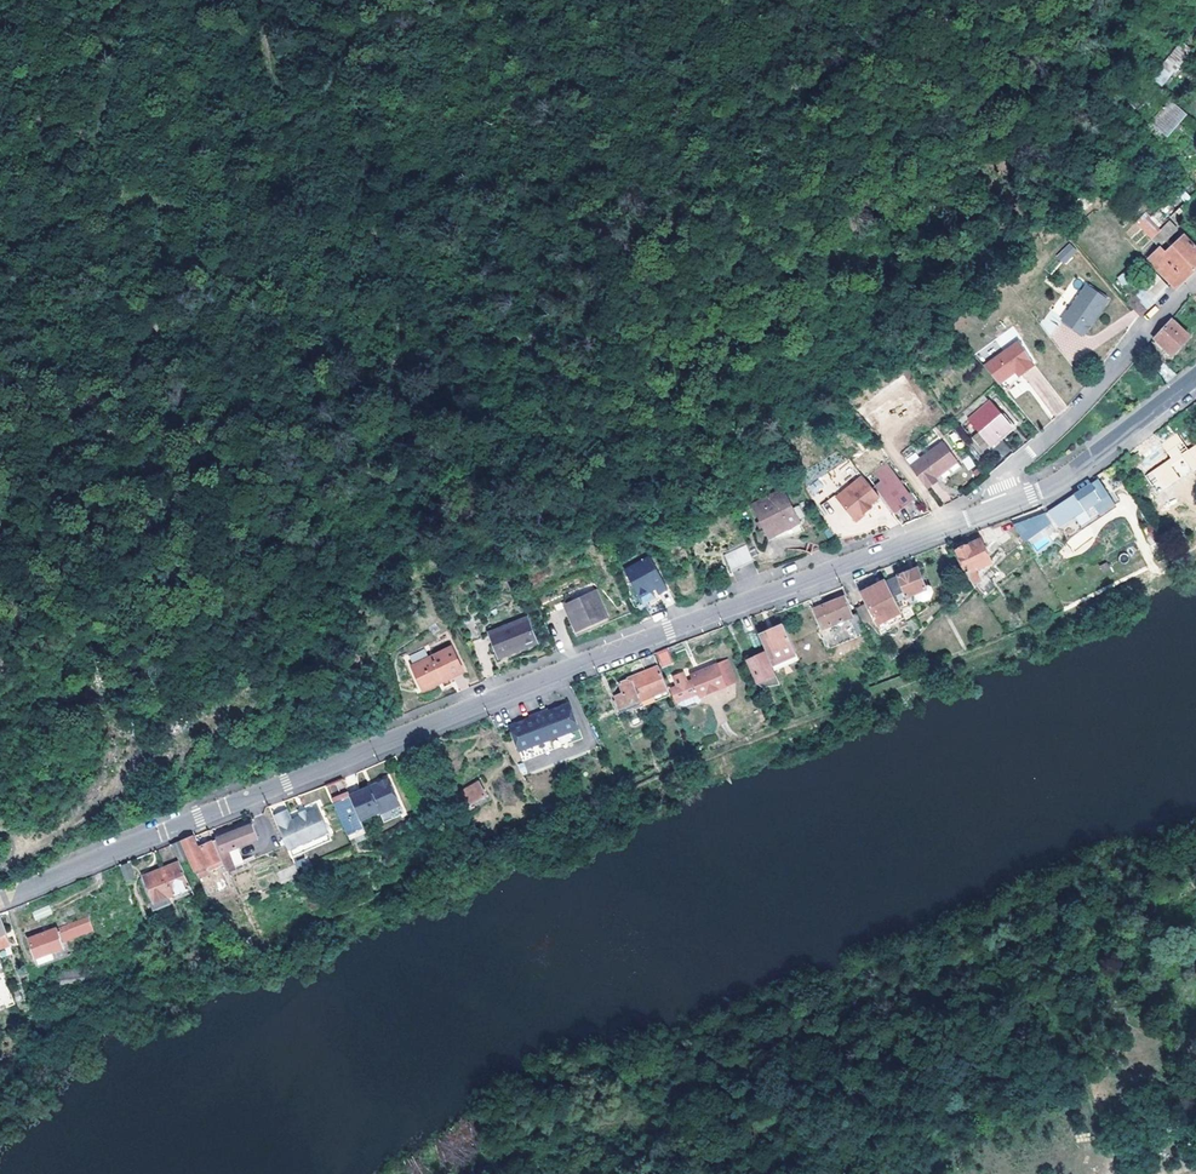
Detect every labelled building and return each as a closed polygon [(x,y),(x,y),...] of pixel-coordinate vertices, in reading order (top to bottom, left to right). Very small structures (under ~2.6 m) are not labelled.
[(1162,87),(1189,55),(1177,45),(1151,77),(1162,87)] [(1170,102),(1151,125),(1166,137),(1185,116),(1170,102)] [(1188,181),(1174,194),(1170,190),(1134,223),(1148,237),(1175,213),(1177,215),(1181,212),(1178,209),(1195,192),(1195,188),(1188,181)] [(1169,221),(1159,230),(1167,238),(1177,229),(1169,221)] [(1179,277),(1183,281),(1195,269),(1195,250),(1183,236),(1160,256),(1155,250),(1146,258),(1171,284),(1179,277)] [(1065,265),(1078,251),(1068,242),(1055,257),(1065,265)] [(1127,302),(1139,315),(1168,287),(1156,274),(1127,302)] [(1082,335),(1105,301),(1085,287),(1061,321),(1082,335)] [(1171,321),(1154,339),(1172,355),(1189,338),(1171,321)] [(995,384),(996,385),(1012,371),(1016,375),(1031,363),(1016,340),(997,355),(982,368),(995,384)] [(1154,370),(1165,384),(1176,376),(1164,361),(1154,370)] [(996,385),(1002,391),(1018,377),(1016,375),(1012,371),(996,385)] [(968,418),(988,402),(982,395),(963,411),(968,418)] [(1009,429),(988,402),(968,418),(967,419),(989,446),(1000,437),(1000,435),(1009,429)] [(1138,454),(1148,465),(1167,451),(1158,439),(1155,441),(1154,440),(1147,445),(1148,447),(1138,454)] [(957,462),(952,456),(943,443),(930,453),(910,468),(925,489),(927,491),(937,483),(935,480),(957,462)] [(1161,463),(1179,484),(1190,476),(1195,483),(1195,459),(1189,451),(1174,463),(1168,457),(1161,463)] [(968,470),(975,466),(970,456),(962,460),(968,470)] [(875,494),(857,473),(831,493),(851,518),(860,511),(859,510),(867,503),(865,501),(875,494)] [(911,500),(891,474),(873,488),(893,513),(911,500)] [(809,487),(814,494),(823,487),(818,480),(809,487)] [(1074,494),(1084,510),(1089,519),(1097,514),(1098,515),(1119,503),(1112,492),(1107,495),(1098,480),(1089,485),(1074,494)] [(780,489),(749,505),(765,538),(797,523),(780,489)] [(1078,514),(1084,510),(1074,494),(1048,511),(1058,526),(1078,514)] [(1084,524),(1090,520),(1089,519),(1084,510),(1078,514),(1084,524)] [(801,531),(797,523),(765,538),(767,540),(790,536),(801,531)] [(961,573),(970,585),(978,581),(974,569),(988,562),(978,540),(954,551),(963,573),(961,573)] [(730,575),(747,565),(738,549),(720,559),(730,575)] [(653,596),(663,591),(644,559),(620,574),(635,598),(650,589),(653,596)] [(730,575),(720,559),(717,561),(725,577),(730,575)] [(916,569),(883,581),(892,597),(902,592),(905,598),(925,589),(916,569)] [(976,586),(981,593),(992,585),(985,575),(978,582),(976,586)] [(892,597),(883,581),(858,593),(877,631),(903,619),(895,602),(892,597)] [(973,588),(979,595),(981,593),(976,586),(973,588)] [(925,589),(905,598),(909,606),(928,598),(930,591),(929,588),(925,589)] [(671,604),(663,591),(653,596),(662,610),(671,604)] [(902,592),(892,597),(895,602),(905,598),(902,592)] [(574,631),(593,624),(604,619),(594,595),(578,601),(564,607),(574,631)] [(820,629),(849,617),(850,616),(843,597),(812,609),(820,629)] [(862,631),(856,615),(850,616),(849,617),(856,633),(862,631)] [(915,618),(905,623),(910,632),(920,627),(915,618)] [(466,632),(475,628),(471,619),(462,623),(466,632)] [(526,620),(487,634),(497,659),(535,644),(526,620)] [(782,625),(780,625),(758,635),(765,653),(773,671),(797,660),(782,625)] [(479,640),(475,628),(466,632),(470,643),(479,640)] [(672,663),(667,648),(654,653),(660,669),(672,663)] [(450,649),(411,669),(421,689),(441,679),(442,683),(462,673),(450,649)] [(764,653),(748,660),(751,668),(757,681),(761,685),(767,685),(775,681),(764,653)] [(697,692),(698,696),(699,699),(735,685),(726,661),(689,675),(691,680),(686,682),(682,672),(673,677),(676,686),(670,689),(676,704),(680,706),(678,700),(697,692)] [(619,710),(667,690),(658,668),(618,684),(621,694),(613,697),(619,710)] [(423,693),(442,683),(441,679),(421,689),(423,693)] [(682,707),(695,702),(698,696),(697,692),(678,700),(680,706),(682,707)] [(508,727),(518,752),(577,729),(568,704),(547,712),(547,710),(528,718),(528,719),(508,727)] [(581,739),(577,729),(518,752),(522,762),(581,739)] [(692,749),(695,755),(705,751),(703,745),(692,749)] [(372,787),(384,812),(397,806),(385,779),(371,785),(372,787)] [(459,810),(484,796),(476,783),(455,795),(460,804),(457,806),(459,810)] [(378,815),(384,812),(372,787),(366,790),(365,788),(348,795),(359,821),(377,813),(378,815)] [(351,846),(366,839),(359,821),(348,795),(340,799),(338,796),(330,799),(350,844),(351,846)] [(384,812),(388,819),(400,814),(397,806),(384,812)] [(285,811),(272,817),(276,827),(284,844),(286,850),(326,832),(316,809),(304,814),(299,817),(290,821),(285,811)] [(381,822),(388,819),(384,812),(378,815),(381,822)] [(214,840),(212,841),(220,860),(226,872),(241,865),(239,862),(233,848),(256,839),(251,825),(215,839),(214,840)] [(212,841),(207,831),(193,836),(180,841),(187,859),(196,878),(208,873),(207,871),(212,868),(211,864),(220,860),(212,841)] [(326,832),(286,850),(290,858),(330,840),(326,832)] [(187,859),(180,841),(178,841),(171,844),(178,863),(187,859)] [(293,863),(296,869),(305,865),(304,864),(302,858),(293,863)] [(134,879),(128,862),(118,865),(124,883),(126,883),(134,879)] [(189,888),(178,863),(143,877),(152,902),(149,904),(152,912),(169,905),(167,898),(189,888)] [(46,907),(30,913),(33,922),(49,915),(46,907)] [(8,945),(0,923),(0,948),(8,945)] [(77,936),(72,923),(27,941),(35,959),(50,953),(63,948),(61,942),(77,936)] [(232,955),(245,951),(242,939),(230,944),(232,955)] [(53,961),(50,953),(35,959),(38,966),(53,961)] [(81,971),(56,974),(58,989),(83,985),(81,971)] [(14,1004),(9,991),(0,994),(0,996),(3,1005),(4,1008),(14,1004)] [(1093,1132),(1092,1115),(1083,1115),(1084,1132),(1093,1132)]
